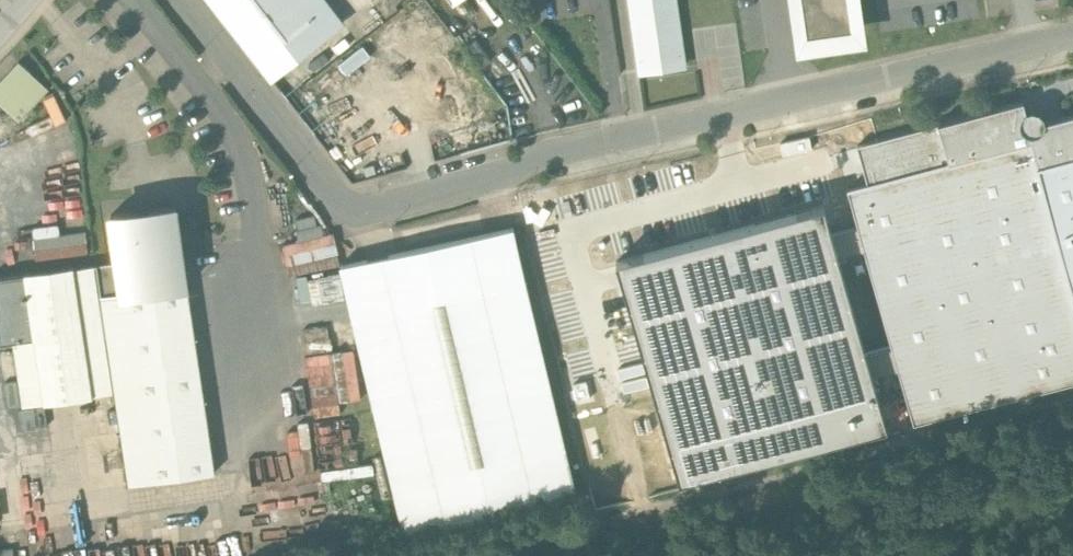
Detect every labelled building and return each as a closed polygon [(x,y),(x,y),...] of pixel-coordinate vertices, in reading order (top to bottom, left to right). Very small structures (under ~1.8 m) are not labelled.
[(321,0),(209,0),(271,79),(340,25),(321,0)] [(640,73),(662,70),(663,75),(674,73),(673,68),(684,67),(675,0),(630,0),(640,73)] [(804,41),(855,33),(851,0),(798,0),(804,41)] [(19,63),(1,82),(20,99),(38,80),(19,63)] [(1044,123),(1043,116),(1038,112),(1032,110),(1025,112),(1023,101),(857,146),(867,184),(847,190),(857,227),(864,251),(892,354),(898,378),(914,436),(1072,393),(1072,115),(1044,123)] [(832,133),(823,135),(826,147),(835,144),(832,133)] [(873,384),(898,378),(892,354),(866,361),(838,258),(864,251),(857,227),(832,234),(824,205),(615,262),(679,495),(887,439),(873,384)] [(135,213),(111,216),(117,262),(183,253),(176,207),(152,210),(152,209),(135,212),(135,213)] [(93,231),(67,233),(67,224),(42,225),(44,256),(95,254),(93,231)] [(514,226),(340,266),(403,552),(578,512),(514,226)] [(117,262),(95,265),(113,398),(126,494),(214,482),(183,253),(117,262)] [(69,269),(31,274),(31,273),(25,273),(25,274),(35,340),(13,343),(13,344),(22,411),(113,398),(95,265),(75,268),(75,267),(68,268),(69,269)] [(0,278),(0,346),(13,344),(13,343),(35,340),(25,274),(0,278)] [(20,411),(16,385),(4,386),(7,412),(20,411)]
